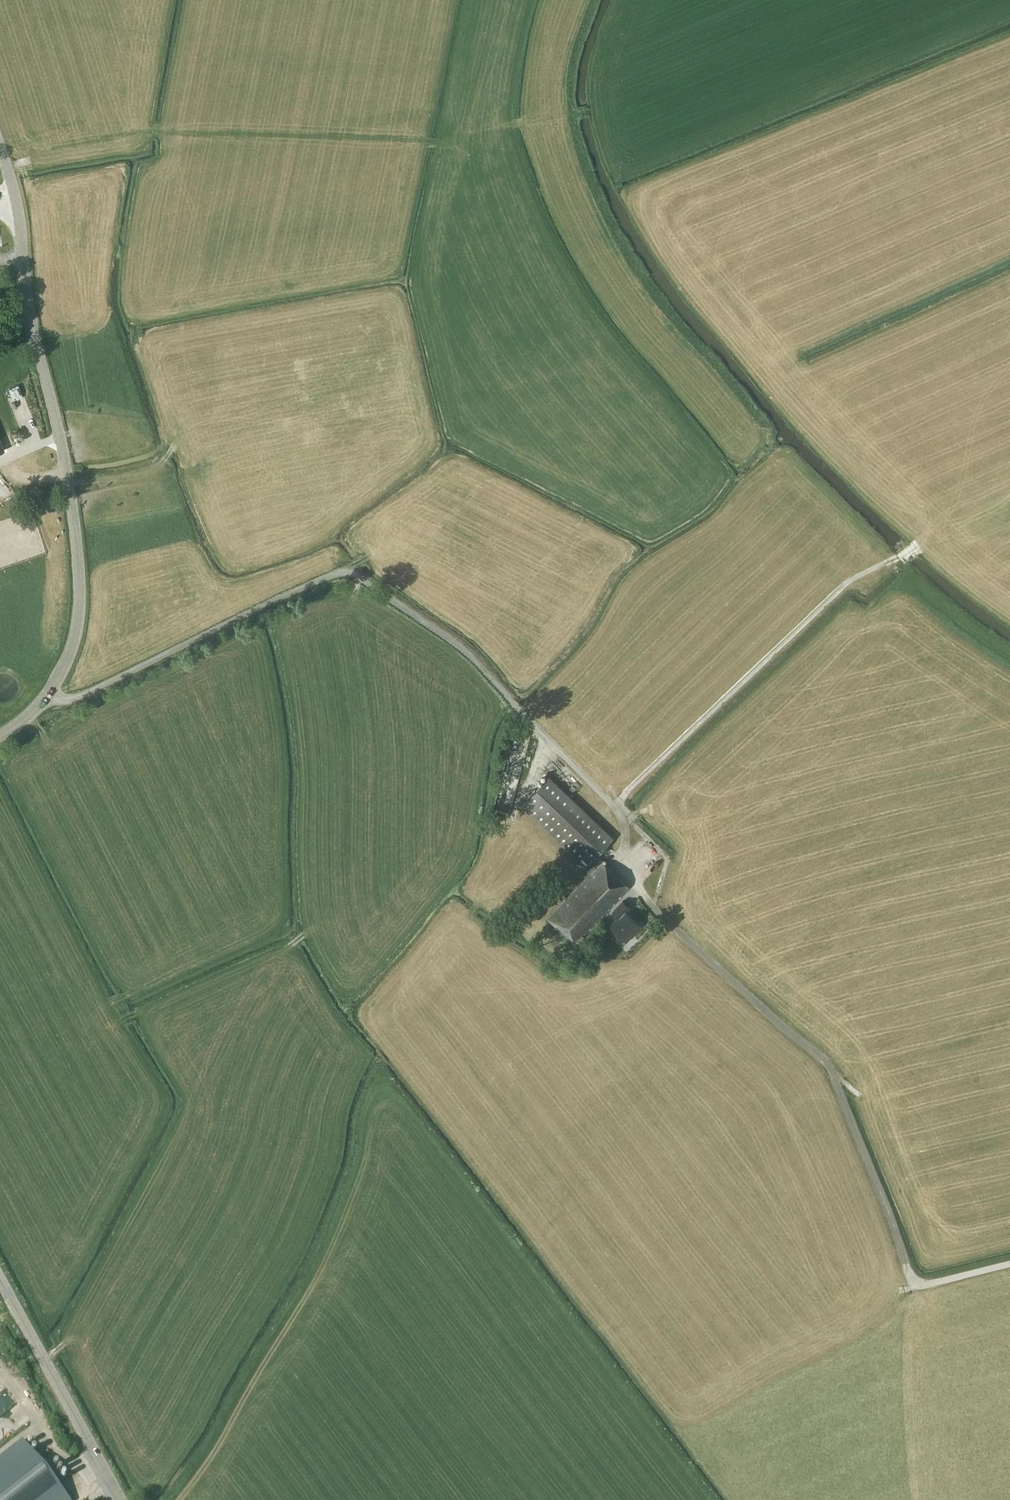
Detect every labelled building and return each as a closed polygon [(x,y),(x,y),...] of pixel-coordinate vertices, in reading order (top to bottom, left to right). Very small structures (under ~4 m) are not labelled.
[(0,476),(0,487),(3,492),(10,487),(2,475),(0,476)] [(613,837),(549,776),(521,806),(591,872),(547,918),(556,926),(554,927),(562,934),(563,932),(573,941),(576,938),(579,940),(630,886),(597,855),(613,837)] [(630,908),(622,900),(612,911),(618,916),(609,926),(626,942),(642,926),(627,911),(630,908)] [(0,1459),(0,1499),(68,1499),(21,1442),(0,1459)]
